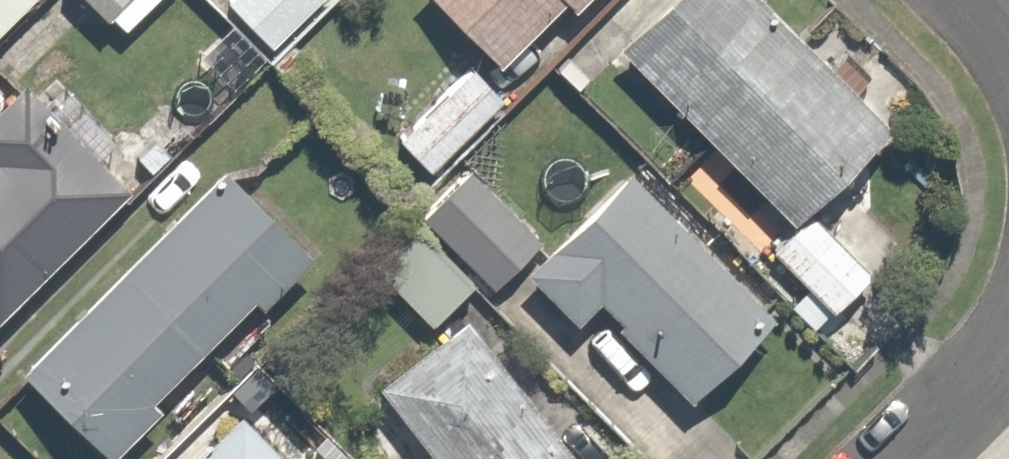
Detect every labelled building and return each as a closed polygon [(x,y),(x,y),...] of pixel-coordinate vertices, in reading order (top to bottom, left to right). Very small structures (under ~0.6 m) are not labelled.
[(22,0),(0,0),(0,22),(22,0)] [(126,36),(161,0),(90,0),(126,36)] [(228,2),(271,40),(306,0),(230,0),(228,2)] [(505,61),(565,3),(578,16),(595,0),(446,0),(505,61)] [(764,0),(656,0),(615,39),(704,128),(798,36),(764,0)] [(798,36),(704,128),(794,220),(889,127),(798,36)] [(429,175),(504,98),(470,65),(396,141),(429,175)] [(32,67),(0,97),(0,162),(3,165),(0,167),(0,320),(144,188),(32,67)] [(321,255),(227,162),(125,268),(203,344),(254,295),(268,308),(321,255)] [(416,219),(474,273),(490,288),(538,236),(464,167),(416,219)] [(775,319),(630,173),(530,271),(582,324),(605,302),(697,395),(775,319)] [(877,272),(810,206),(769,248),(836,314),(877,272)] [(474,273),(416,219),(371,268),(429,322),(474,273)] [(125,268),(25,369),(116,458),(166,407),(153,395),(203,344),(125,268)] [(470,312),(375,381),(431,458),(576,458),(470,312)] [(244,407),(193,458),(297,458),(244,407)]
